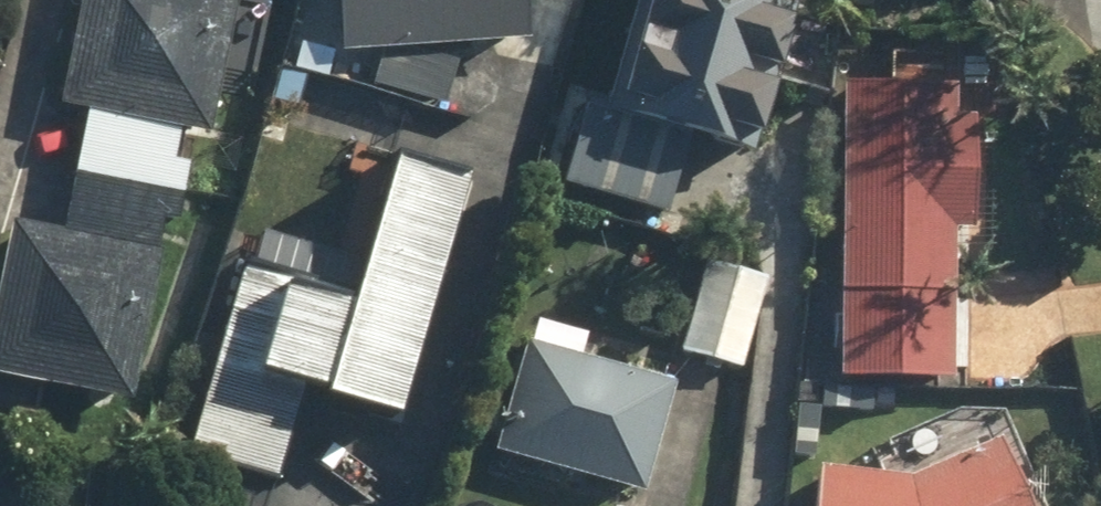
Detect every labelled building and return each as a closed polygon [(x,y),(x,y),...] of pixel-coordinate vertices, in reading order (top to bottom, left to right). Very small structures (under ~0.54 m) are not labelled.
[(77,104),(96,107),(190,124),(220,129),(243,0),(95,0),(77,104)] [(477,43),(539,40),(537,0),(345,0),(348,50),(394,48),(383,87),(460,108),(477,43)] [(620,104),(587,95),(563,182),(685,216),(708,132),(773,150),(814,0),(649,0),(620,104)] [(846,365),(957,370),(963,219),(979,220),(983,122),(966,122),(968,85),(858,81),(846,365)] [(173,218),(190,221),(201,158),(184,155),(190,124),(96,107),(75,226),(169,243),(173,218)] [(264,226),(204,450),(287,472),(312,376),(418,404),(477,179),(410,162),(384,258),(264,226)] [(136,396),(169,243),(75,226),(23,216),(0,331),(0,368),(136,396)] [(774,277),(714,261),(691,347),(751,363),(774,277)] [(682,380),(537,339),(507,447),(651,488),(682,380)] [(830,466),(826,505),(1035,505),(1006,445),(942,475),(830,466)]
